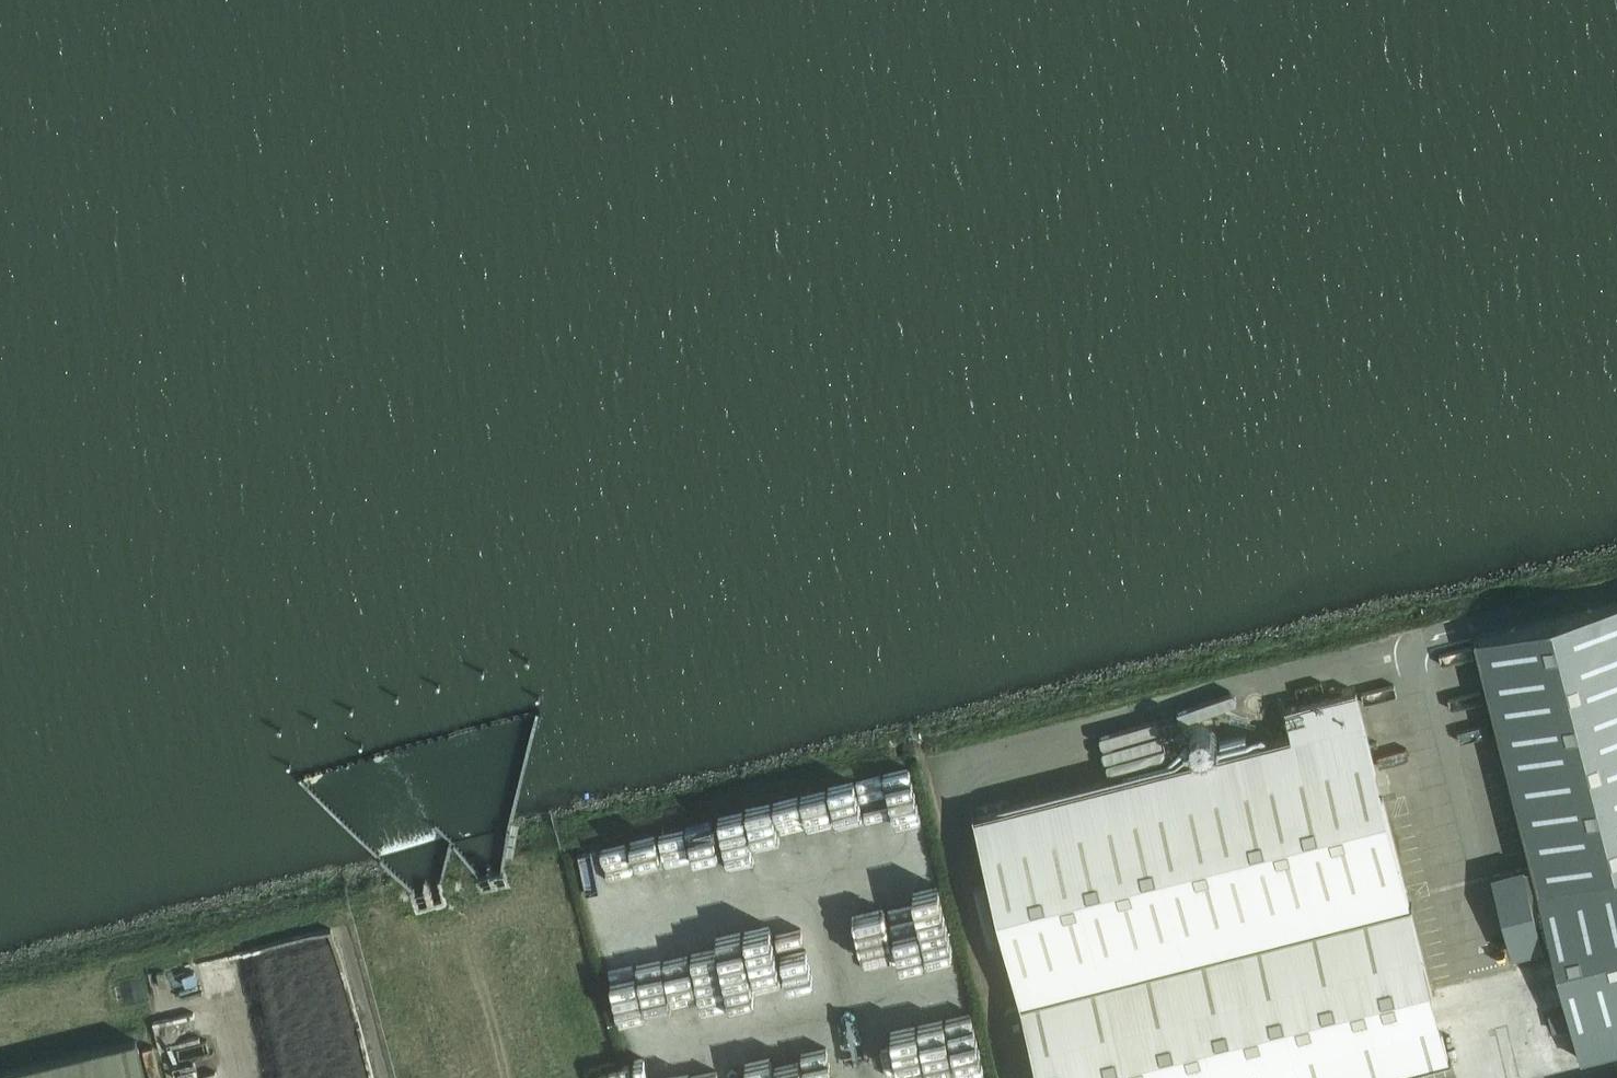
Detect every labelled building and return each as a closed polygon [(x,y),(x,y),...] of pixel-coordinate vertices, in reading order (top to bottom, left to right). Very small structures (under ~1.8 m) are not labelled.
[(1473,638),(1531,864),(1491,874),(1511,952),(1550,942),(1579,1058),(1616,1048),(1616,601),(1473,638)] [(972,812),(973,814),(1039,1077),(1366,1077),(1448,1057),(1450,1057),(1450,1056),(1448,1056),(1443,1036),(1362,715),(1349,719),(1342,693),(1284,708),(1290,733),(994,809),(973,814),(973,812),(972,812)] [(1186,739),(1261,723),(1258,713),(1208,724),(1203,700),(1179,705),(1186,739)] [(1011,1027),(1025,1024),(1020,1003),(1006,1007),(1011,1027)] [(138,1025),(151,1076),(162,1074),(150,1023),(138,1025)] [(136,1037),(0,1072),(0,1077),(147,1077),(136,1037)]
